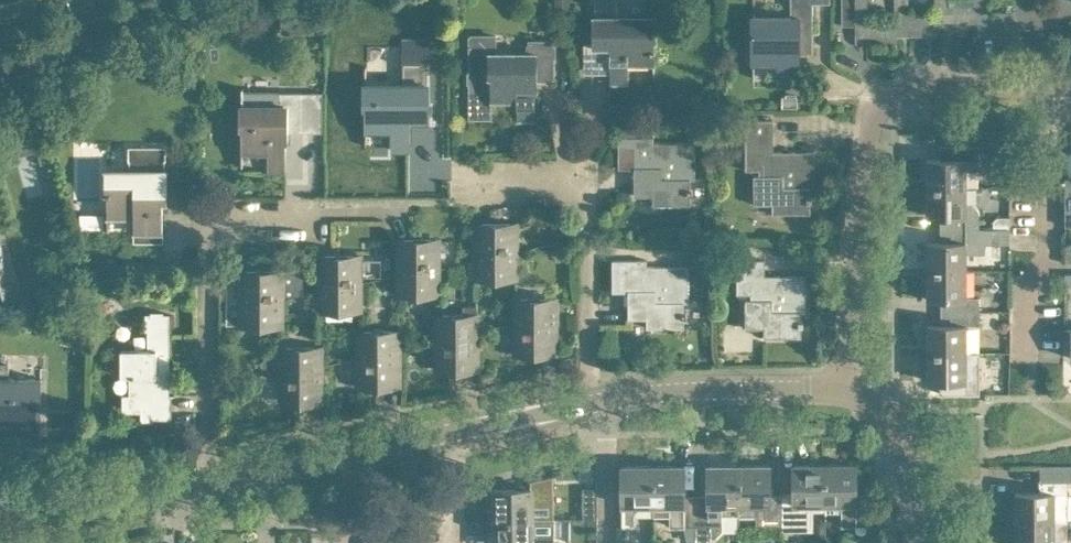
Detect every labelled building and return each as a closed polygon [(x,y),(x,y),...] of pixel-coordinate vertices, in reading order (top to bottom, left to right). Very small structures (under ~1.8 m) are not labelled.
[(618,17),(618,0),(595,0),(595,15),(593,15),(593,42),(583,42),(583,72),(610,72),(610,81),(628,81),(628,61),(654,61),(654,17),(618,17)] [(754,60),(780,60),(780,81),(797,81),(797,51),(813,51),(813,2),(830,2),(830,0),(790,0),(790,2),(790,16),(751,16),(750,38),(754,38),(754,60)] [(855,27),(874,27),(874,41),(897,41),(897,10),(897,0),(855,0),(855,27)] [(897,10),(914,10),(914,33),(938,33),(937,3),(937,0),(897,0),(897,10)] [(937,3),(955,3),(955,26),(978,25),(978,10),(978,0),(937,0),(937,3)] [(1059,18),(1070,18),(1070,0),(1058,0),(1059,18)] [(517,118),(535,118),(535,88),(537,88),(537,78),(555,78),(554,56),(554,39),(529,39),(529,54),(496,54),(496,32),(469,32),(469,103),(492,103),(492,97),(517,97),(517,118)] [(441,36),(403,37),(403,54),(424,54),(441,54),(441,36)] [(403,85),(365,85),(365,107),(365,129),(392,129),(392,149),(410,149),(409,119),(409,109),(425,109),(425,97),(425,87),(425,61),(403,61),(403,85)] [(243,106),(242,106),(242,128),(242,150),(268,150),(268,170),(286,170),(286,144),(286,140),(286,130),(288,130),(301,130),(322,131),(323,91),(302,91),(279,91),(279,90),(243,90),(243,106)] [(796,96),(781,96),(781,107),(796,107),(796,96)] [(773,202),(773,212),(810,212),(810,201),(812,201),(812,195),(810,195),(810,186),(814,186),(814,150),(762,150),(762,135),(773,135),(773,118),(745,118),(746,168),(760,168),(760,173),(754,173),(754,202),(773,202)] [(654,142),(654,135),(619,135),(619,145),(635,145),(634,194),(653,194),(653,203),(691,203),(691,178),(695,178),(695,142),(654,142)] [(44,141),(35,143),(37,149),(41,163),(49,160),(44,141)] [(940,158),(926,158),(926,188),(966,187),(966,160),(979,160),(979,144),(940,144),(940,158)] [(134,239),(163,239),(163,199),(167,199),(167,168),(165,168),(165,146),(130,146),(130,171),(108,171),(108,215),(134,215),(134,239)] [(926,214),(940,214),(941,229),(1010,229),(1010,227),(980,227),(980,211),(978,208),(976,205),(973,203),(970,202),(966,201),(966,187),(926,188),(926,214)] [(80,229),(104,229),(104,212),(80,212),(80,229)] [(517,275),(517,223),(482,223),(482,247),(476,247),(476,275),(517,275)] [(941,240),(927,240),(927,271),(966,270),(966,252),(986,252),(986,242),(1010,242),(1010,229),(941,229),(941,240)] [(439,291),(438,239),(404,239),(404,263),(398,263),(398,291),(439,291)] [(360,307),(360,255),(326,255),(326,279),(319,279),(319,307),(360,307)] [(806,274),(784,274),(765,274),(765,258),(737,258),(737,292),(751,292),(751,298),(745,298),(745,327),(764,327),(764,336),(801,336),(801,325),(803,325),(803,319),(801,319),(801,310),(806,310),(806,274)] [(684,316),(686,316),(686,301),(689,301),(689,263),(648,263),(648,259),(612,259),(612,276),(628,276),(628,317),(647,317),(647,326),(684,326),(684,316)] [(927,296),(941,296),(941,311),(979,310),(990,310),(990,295),(966,295),(966,270),(927,271),(927,296)] [(227,323),(282,323),(282,296),(307,292),(302,271),(241,271),(241,302),(227,301),(227,323)] [(515,299),(515,351),(549,351),(549,327),(556,327),(556,299),(515,299)] [(471,367),(471,343),(477,343),(477,315),(477,304),(463,304),(463,315),(437,315),(437,367),(471,367)] [(941,323),(927,323),(927,352),(966,352),(966,325),(979,325),(979,310),(941,311),(941,323)] [(170,356),(170,314),(145,315),(145,328),(150,328),(150,350),(123,350),(123,373),(130,373),(130,392),(123,392),(123,410),(141,410),(141,417),(170,417),(170,393),(165,393),(165,356),(170,356)] [(358,331),(358,383),(387,383),(393,383),(393,359),(399,359),(399,331),(358,331)] [(280,347),(280,399),(315,399),(315,375),(321,375),(321,347),(280,347)] [(980,378),(966,378),(966,352),(927,352),(927,379),(941,379),(941,393),(980,392),(980,378)] [(9,378),(0,378),(0,425),(41,425),(41,377),(9,377),(9,378)] [(238,377),(223,377),(223,392),(238,392),(238,377)] [(794,494),(782,494),(782,525),(782,530),(813,530),(814,510),(825,510),(824,504),(824,463),(794,463),(794,494)] [(856,463),(824,463),(824,504),(825,510),(825,512),(842,512),(842,524),(869,524),(869,493),(856,493),(856,463)] [(638,525),(638,505),(654,505),(654,464),(622,464),(622,525),(638,525)] [(671,525),(697,525),(697,494),(684,494),(684,464),(654,464),(654,505),(654,515),(672,515),(671,525)] [(739,513),(739,504),(739,464),(708,464),(708,494),(697,494),(697,525),(697,542),(710,542),(710,535),(716,535),(723,528),(723,525),(723,513),(739,513)] [(757,504),(757,525),(782,525),(782,494),(770,494),(770,464),(739,464),(739,504),(757,504)] [(532,487),(493,487),(494,518),(554,518),(554,487),(554,473),(532,478),(532,487)] [(1040,491),(1015,491),(1015,520),(1055,520),(1055,493),(1068,493),(1068,477),(1040,478),(1040,491)] [(583,486),(583,517),(597,517),(597,486),(583,486)] [(494,518),(494,542),(555,542),(554,518),(494,518)] [(1068,536),(1055,536),(1055,520),(1015,520),(1015,542),(1068,542),(1068,536)]
